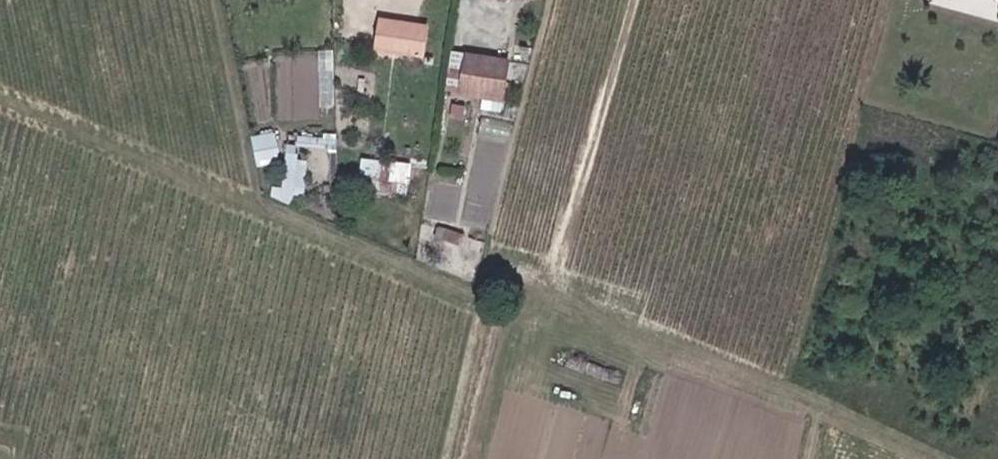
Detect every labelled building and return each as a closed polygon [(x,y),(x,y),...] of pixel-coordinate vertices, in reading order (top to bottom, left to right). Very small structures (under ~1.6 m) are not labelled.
[(997,16),(997,0),(932,0),(997,18),(997,16)] [(377,48),(422,55),(427,26),(381,19),(377,48)] [(468,56),(463,92),(501,98),(506,62),(468,56)] [(288,193),(308,193),(306,154),(286,155),(288,193)] [(410,191),(413,159),(363,156),(361,188),(410,191)]
